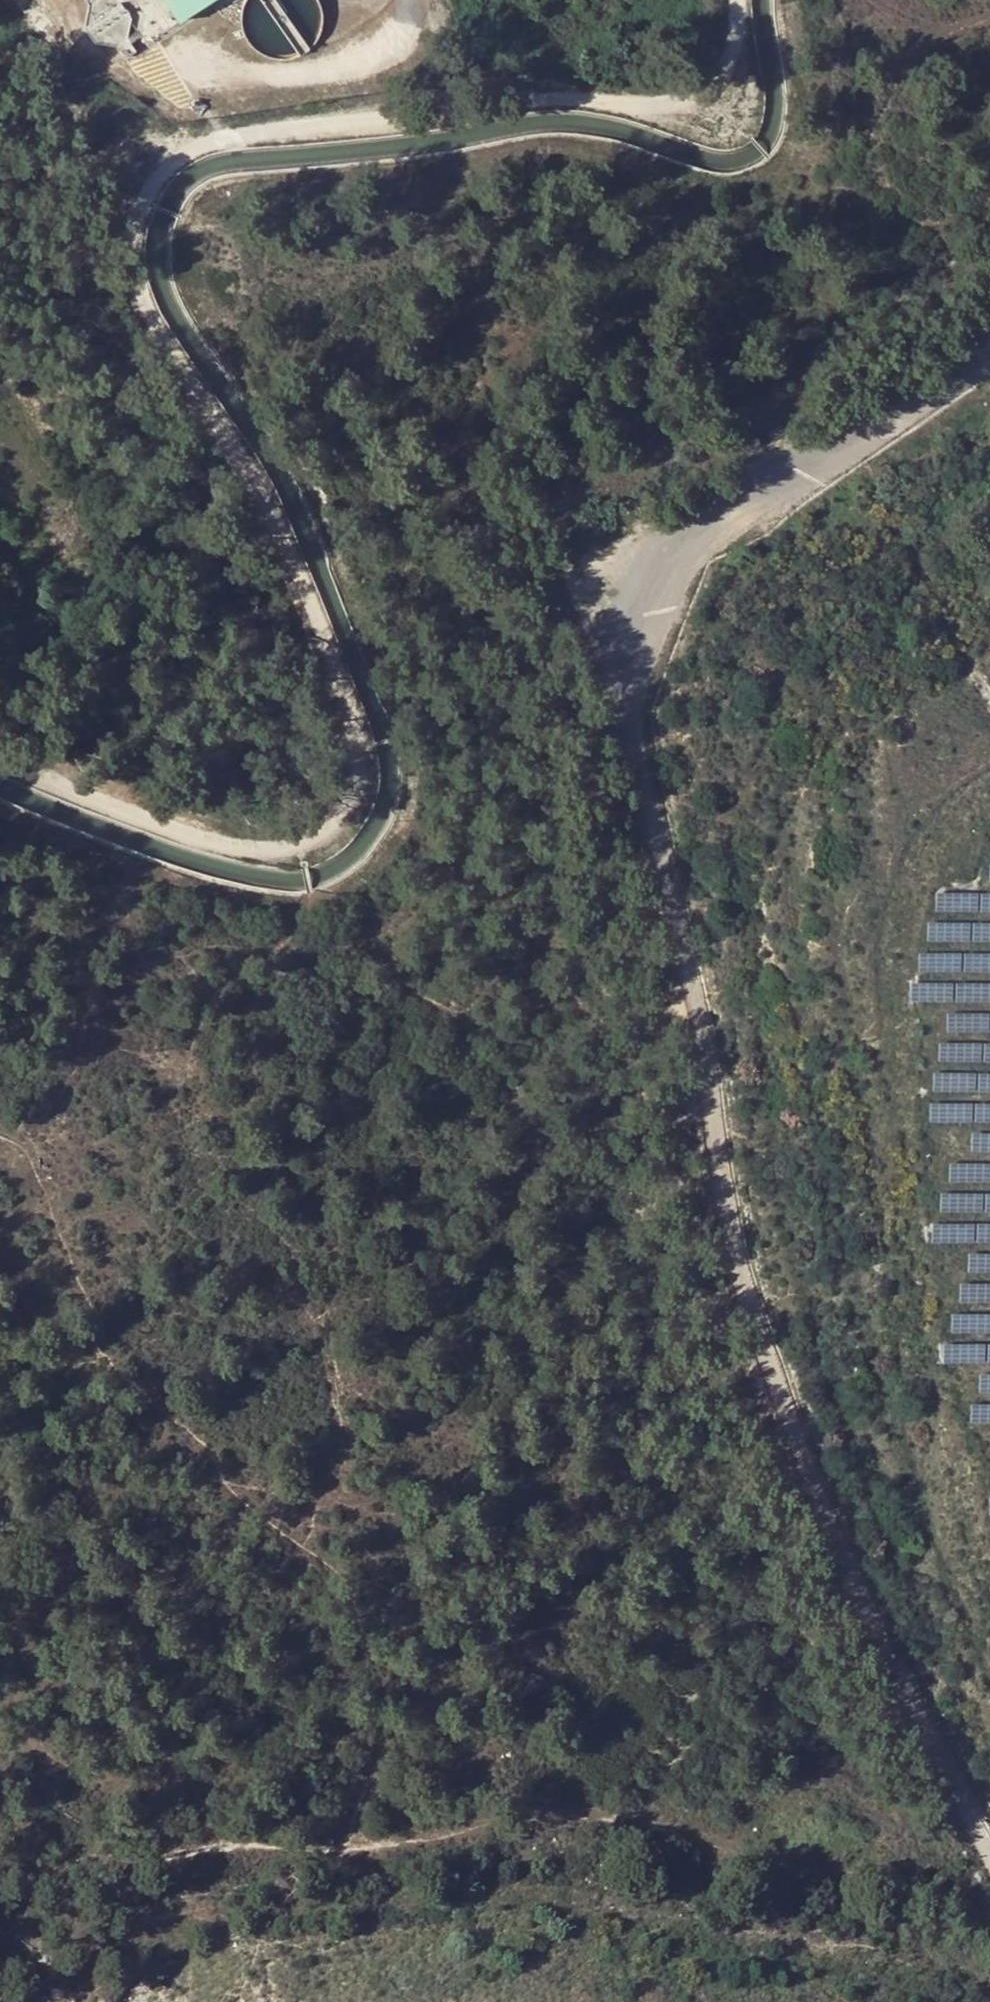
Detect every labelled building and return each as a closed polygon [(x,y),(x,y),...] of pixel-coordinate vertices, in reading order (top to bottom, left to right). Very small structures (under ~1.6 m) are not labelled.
[(90,9),(86,30),(103,51),(118,50),(127,62),(224,0),(84,0),(90,9)]
